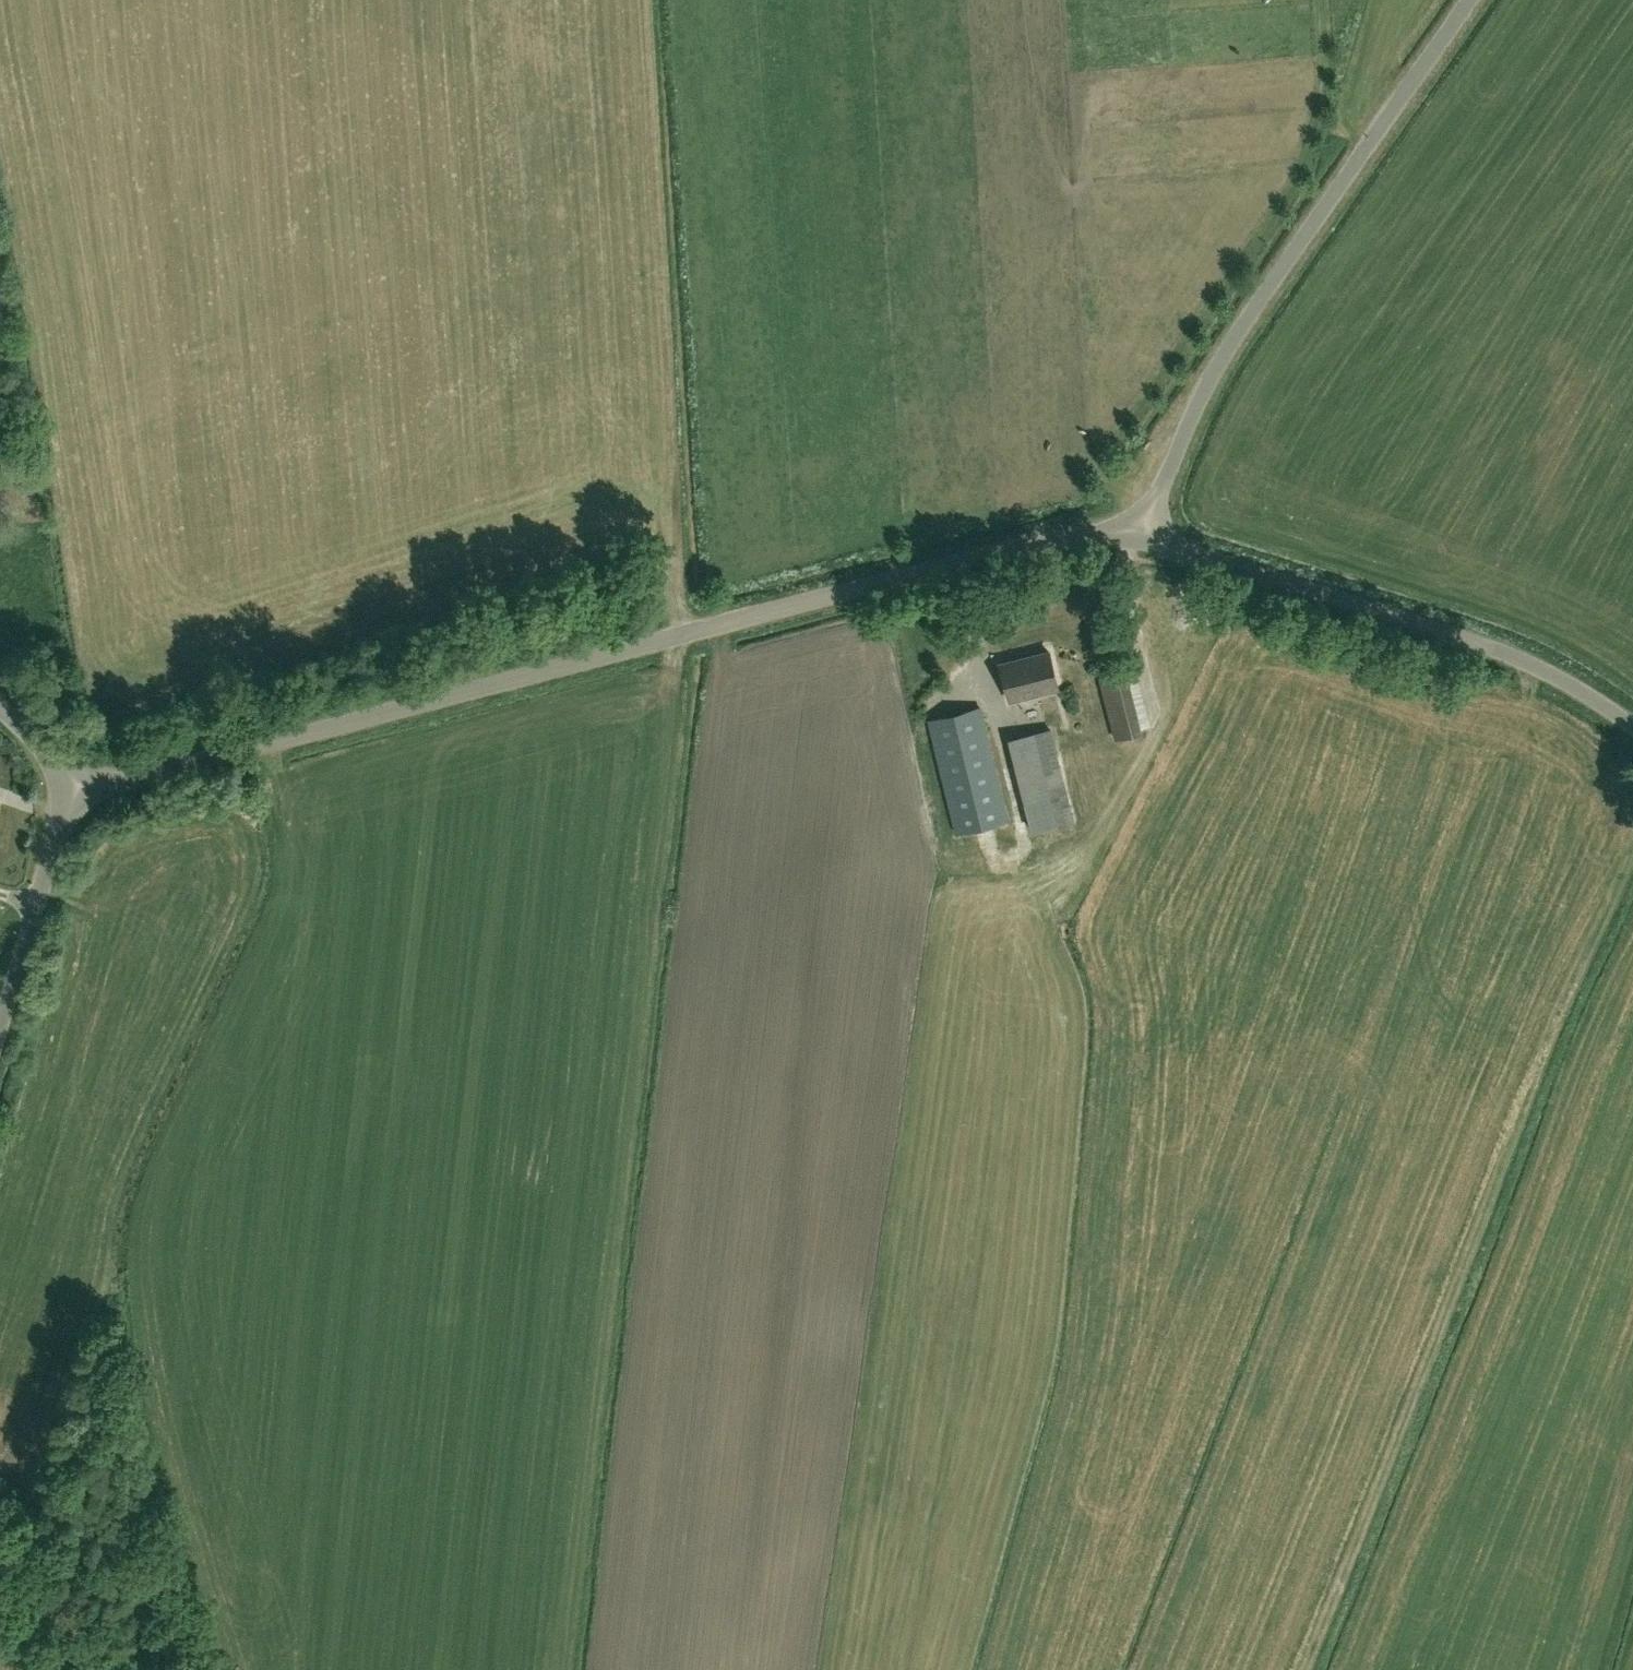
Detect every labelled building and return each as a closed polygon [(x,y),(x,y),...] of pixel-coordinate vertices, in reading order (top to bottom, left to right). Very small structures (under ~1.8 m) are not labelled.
[(1009,698),(1057,687),(1049,651),(1027,656),(1028,659),(1001,665),(1009,698)] [(1115,738),(1141,731),(1125,670),(1100,677),(1115,738)] [(979,706),(928,719),(957,832),(1008,819),(979,706)] [(1030,830),(1071,821),(1049,729),(1008,738),(1030,830)]
